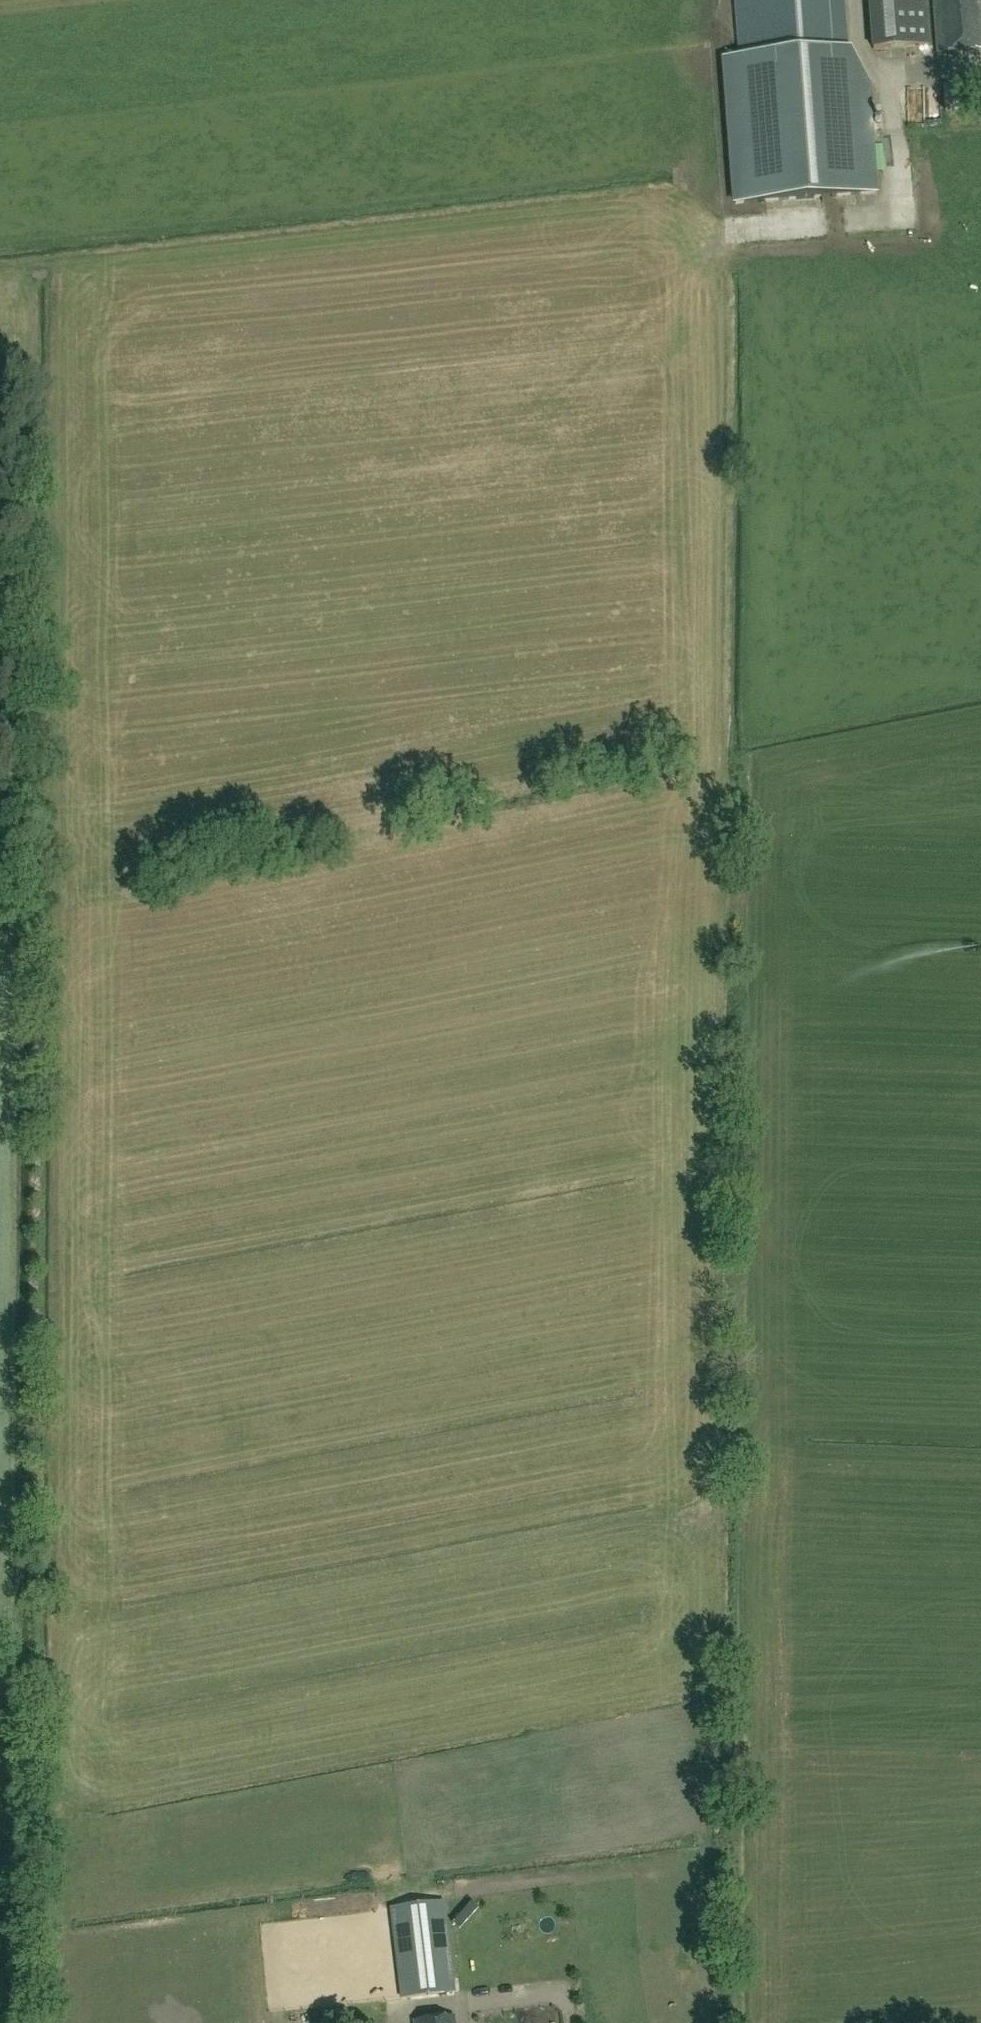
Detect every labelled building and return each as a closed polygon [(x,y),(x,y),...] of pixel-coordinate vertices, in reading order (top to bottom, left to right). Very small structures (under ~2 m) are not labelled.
[(740,59),(725,60),(737,205),(875,194),(867,86),(847,51),(843,0),(736,0),(740,59)] [(872,50),(928,45),(924,0),(868,0),(872,50)] [(936,54),(980,51),(980,11),(980,0),(932,0),(936,54)] [(454,1922),(460,1928),(480,1907),(473,1900),(454,1922)] [(451,1992),(442,1902),(387,1907),(398,1998),(451,1992)]
